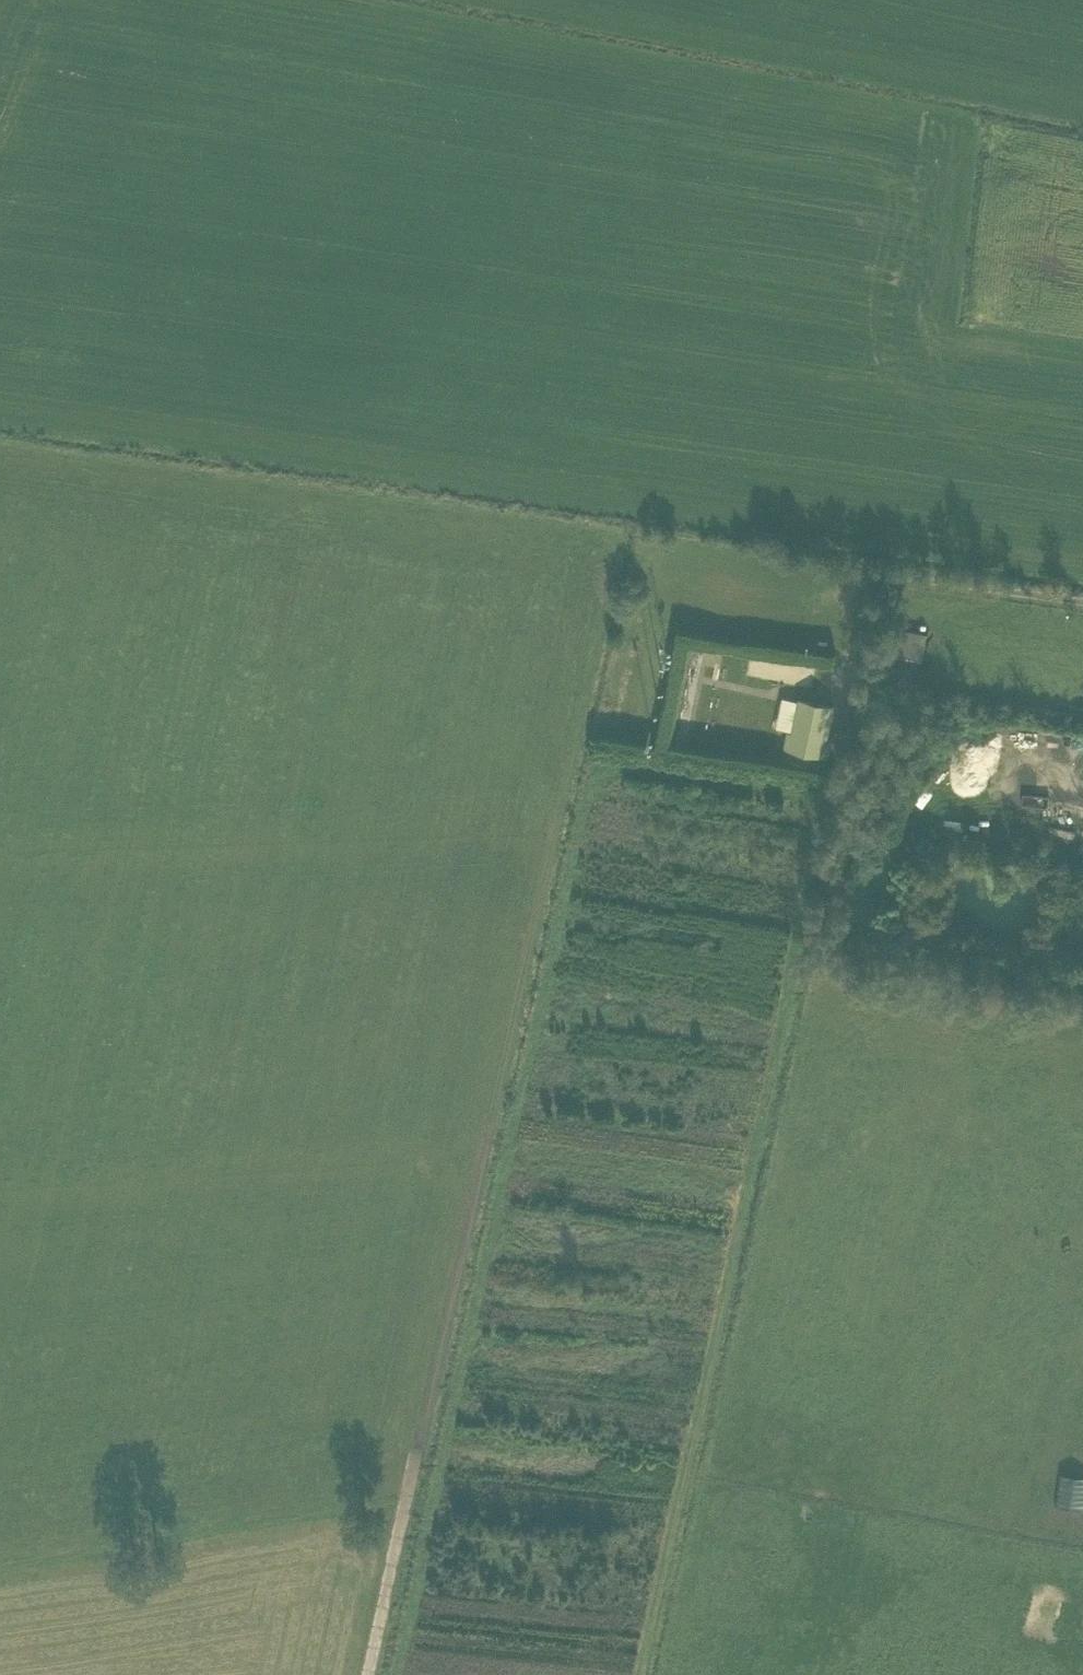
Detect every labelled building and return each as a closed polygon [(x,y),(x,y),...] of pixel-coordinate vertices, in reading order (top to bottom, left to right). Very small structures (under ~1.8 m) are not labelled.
[(885,663),(882,683),(898,686),(901,666),(885,663)] [(826,737),(833,705),(800,698),(793,729),(788,729),(785,744),(827,753),(830,738),(826,737)]
